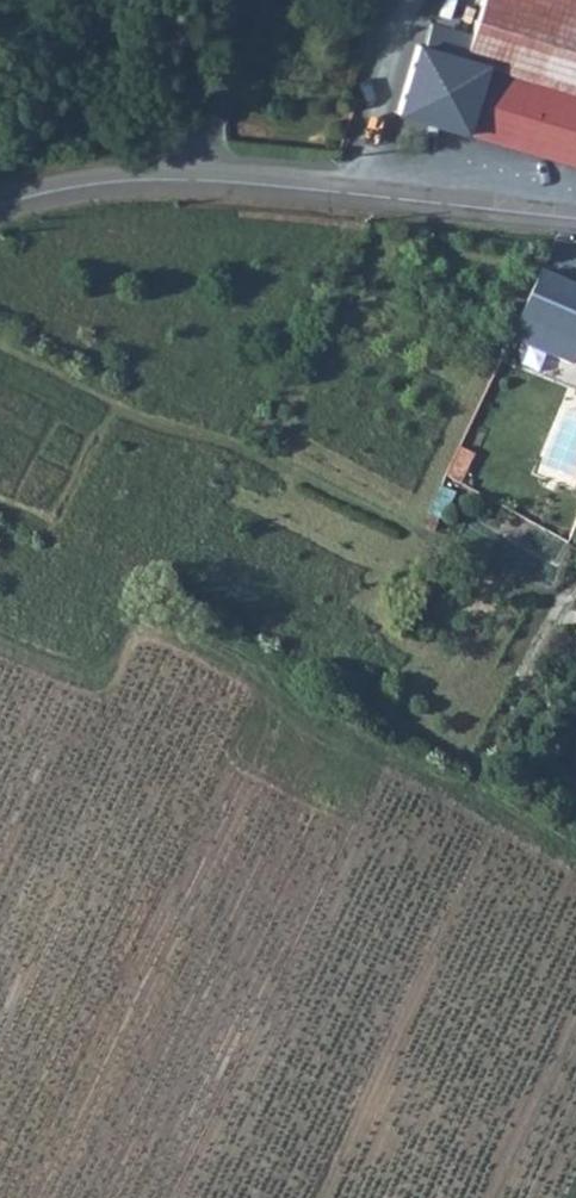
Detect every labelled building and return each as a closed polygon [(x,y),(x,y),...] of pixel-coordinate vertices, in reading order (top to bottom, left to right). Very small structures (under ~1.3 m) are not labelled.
[(475,7),(469,30),(462,51),(486,59),(575,86),(575,0),(477,0),(475,7)] [(422,41),(413,38),(391,112),(462,136),(486,59),(462,51),(469,30),(429,18),(422,41)] [(486,59),(462,136),(575,163),(575,86),(486,59)] [(549,301),(561,276),(548,269),(536,295),(549,301)] [(561,276),(549,301),(536,295),(528,312),(551,324),(575,336),(575,284),(561,276)] [(575,360),(575,336),(551,324),(542,344),(575,360)] [(570,477),(575,462),(575,414),(558,406),(535,463),(570,477)] [(473,455),(457,448),(444,475),(459,484),(473,455)] [(575,769),(575,749),(568,765),(575,769)] [(516,761),(499,752),(491,767),(508,776),(516,761)]
